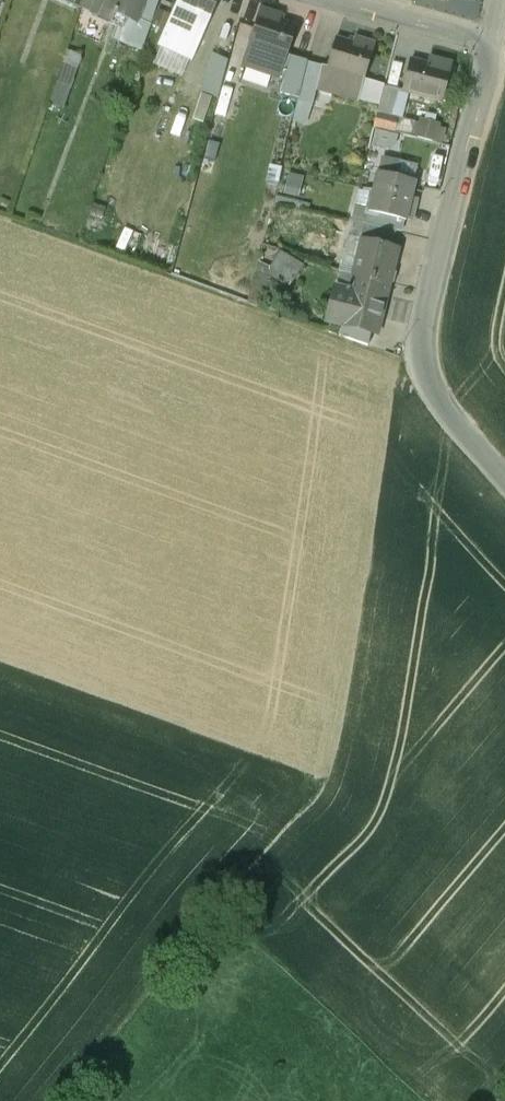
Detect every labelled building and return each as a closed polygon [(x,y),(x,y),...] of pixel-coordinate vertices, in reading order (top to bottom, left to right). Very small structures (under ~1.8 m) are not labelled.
[(80,5),(90,10),(94,0),(82,0),(80,5)] [(90,10),(106,17),(108,12),(111,13),(113,9),(110,8),(112,3),(126,9),(130,0),(94,0),(90,10)] [(133,18),(123,14),(119,28),(111,25),(106,39),(139,49),(155,0),(139,0),(133,18)] [(162,34),(194,47),(214,0),(177,0),(162,34)] [(278,14),(258,7),(239,65),(261,72),(269,50),(282,55),(293,25),(276,19),(278,14)] [(373,44),(354,39),(352,44),(333,40),(326,71),(336,73),(331,93),(379,105),(384,85),(364,80),(373,44)] [(223,59),(209,53),(203,88),(218,94),(223,78),(223,59)] [(303,62),(290,58),(278,93),(299,98),(303,62)] [(451,64),(431,60),(429,66),(412,62),(403,92),(443,101),(451,64)] [(299,98),(294,119),(304,121),(308,105),(310,105),(320,68),(307,65),(299,98)] [(60,72),(55,83),(59,85),(51,102),(58,105),(70,76),(60,72)] [(398,89),(384,85),(379,105),(377,112),(378,112),(374,127),(395,132),(399,117),(392,115),(398,89)] [(444,129),(419,123),(416,136),(440,142),(444,129)] [(284,185),(299,187),(300,173),(286,171),(284,185)] [(414,182),(377,173),(368,212),(405,220),(414,182)] [(396,248),(360,239),(359,241),(363,242),(359,258),(356,257),(351,274),(387,283),(396,248)] [(284,295),(297,257),(260,245),(248,283),(284,295)] [(387,283),(351,274),(347,290),(332,286),(324,321),(337,324),(368,332),(372,316),(379,318),(387,283)] [(368,332),(337,324),(335,335),(364,346),(368,332)]
